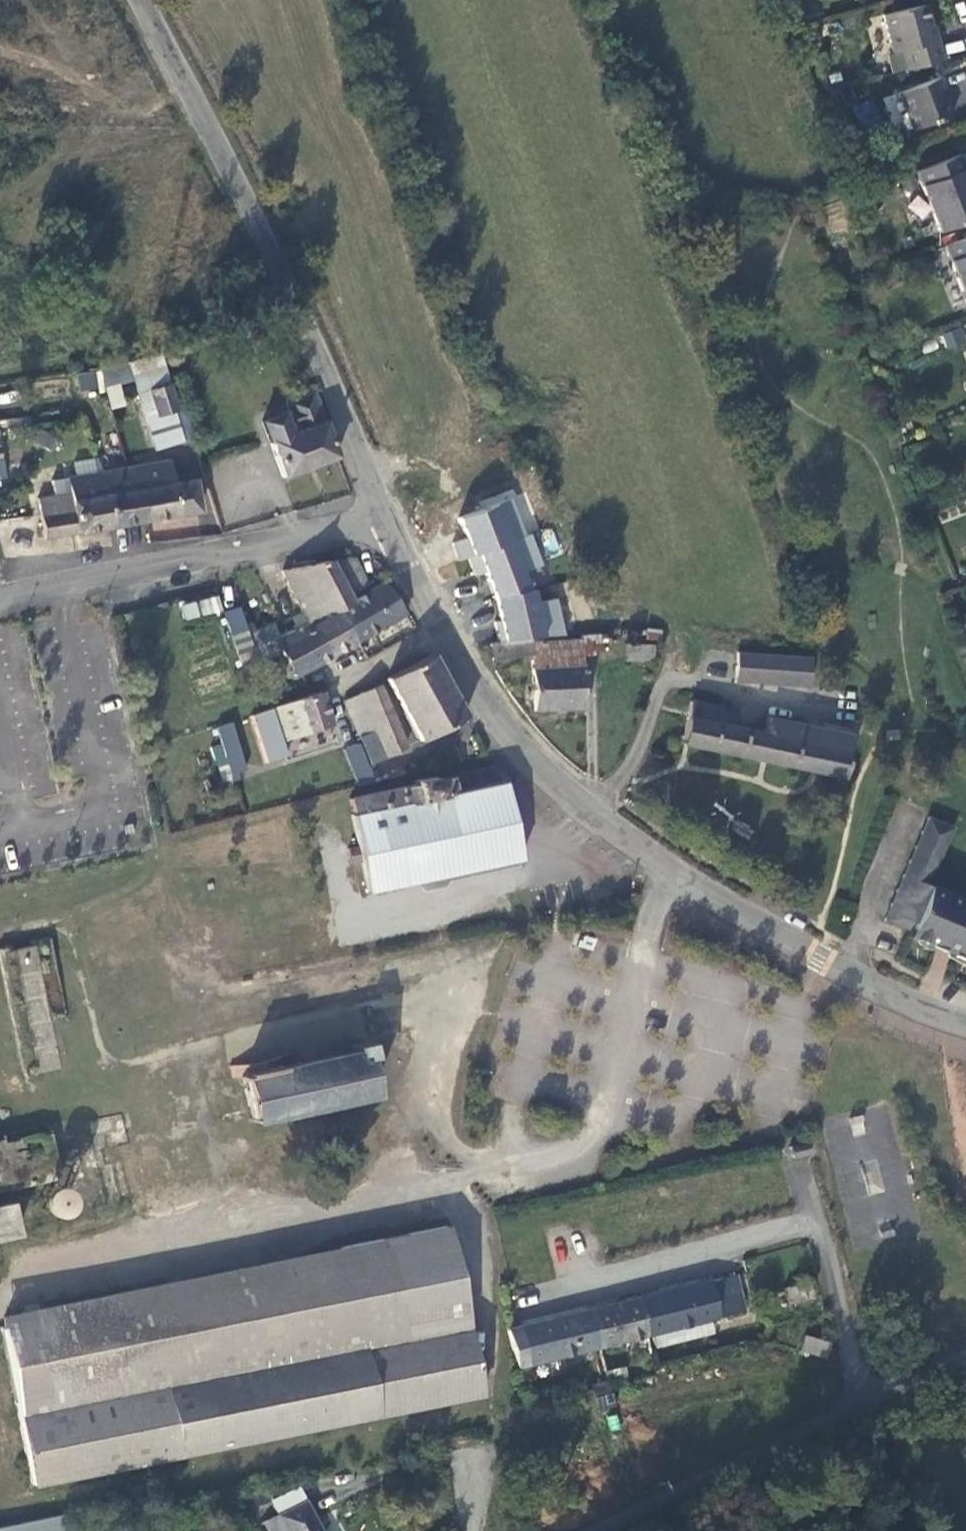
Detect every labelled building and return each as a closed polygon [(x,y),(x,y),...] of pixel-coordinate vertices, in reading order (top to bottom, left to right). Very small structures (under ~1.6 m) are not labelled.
[(897,52),(901,72),(940,61),(934,40),(932,41),(922,5),(881,16),(889,54),(897,52)] [(908,132),(948,116),(940,93),(943,92),(937,77),(894,93),(908,132)] [(960,154),(917,171),(940,231),(965,221),(965,168),(960,154)] [(945,245),(965,297),(965,237),(945,245)] [(127,361),(155,451),(183,442),(173,411),(157,416),(149,390),(169,384),(161,354),(127,361)] [(177,410),(169,384),(149,390),(157,416),(173,411),(177,410)] [(283,476),(336,457),(327,433),(313,391),(287,400),(297,432),(290,433),(284,421),(264,428),(283,476)] [(74,461),(75,473),(103,470),(101,458),(74,461)] [(168,461),(127,469),(132,491),(141,491),(147,521),(199,511),(194,479),(183,481),(183,476),(171,478),(168,461)] [(127,469),(103,473),(112,527),(147,521),(141,491),(132,491),(127,469)] [(44,539),(112,527),(103,473),(68,480),(70,493),(36,500),(44,539)] [(524,536),(508,501),(457,520),(470,555),(477,553),(493,599),(503,638),(549,635),(535,589),(531,589),(525,573),(541,567),(527,534),(524,536)] [(370,588),(354,557),(326,562),(351,602),(337,609),(339,613),(357,643),(404,614),(383,581),(370,588)] [(284,572),(310,622),(327,613),(339,613),(337,609),(351,602),(326,562),(284,572)] [(301,677),(357,643),(339,613),(327,613),(310,622),(279,638),(284,648),(301,677)] [(242,668),(284,648),(279,638),(239,658),(242,668)] [(528,640),(489,642),(491,657),(529,654),(533,706),(583,704),(579,639),(528,643),(528,640)] [(648,647),(622,646),(622,661),(648,661),(648,647)] [(733,681),(807,686),(810,657),(735,650),(733,681)] [(465,717),(432,653),(388,678),(421,739),(465,717)] [(407,747),(381,685),(364,694),(378,728),(360,735),(373,762),(407,747)] [(364,694),(346,703),(360,735),(378,728),(364,694)] [(335,728),(325,698),(274,712),(284,743),(335,728)] [(840,777),(851,729),(821,723),(820,726),(767,716),(762,733),(733,727),(735,710),(690,700),(681,742),(840,777)] [(217,725),(232,774),(243,771),(229,722),(217,725)] [(372,894),(522,859),(504,781),(498,782),(494,766),(437,778),(436,777),(414,781),(414,784),(380,791),(383,809),(355,815),(353,815),(360,847),(364,861),(372,894)] [(383,809),(380,791),(351,798),(355,815),(383,809)] [(929,884),(953,825),(928,815),(886,918),(911,929),(908,935),(965,959),(965,899),(929,884)] [(364,861),(360,847),(351,849),(354,864),(364,861)] [(1,951),(27,1081),(70,1072),(60,1016),(67,1014),(51,940),(1,951)] [(240,1079),(249,1125),(372,1098),(364,1060),(370,1058),(367,1042),(352,1046),(353,1053),(282,1069),(281,1067),(245,1075),(246,1078),(240,1079)] [(57,1169),(49,1134),(0,1144),(0,1182),(57,1169)] [(811,1153),(809,1148),(791,1151),(792,1158),(811,1153)] [(57,1169),(0,1182),(0,1193),(59,1180),(57,1169)] [(60,1189),(54,1189),(49,1192),(45,1196),(44,1202),(45,1207),(49,1212),(54,1215),(60,1214),(65,1211),(69,1207),(70,1202),(68,1196),(65,1191),(60,1189)] [(18,1236),(11,1204),(0,1206),(0,1239),(18,1236)] [(483,1395),(450,1226),(346,1248),(347,1258),(3,1327),(34,1485),(483,1395)] [(740,1274),(520,1328),(528,1366),(654,1334),(658,1346),(716,1333),(713,1319),(748,1310),(740,1274)] [(819,1297),(818,1281),(791,1284),(793,1299),(819,1297)] [(520,1328),(512,1329),(520,1368),(528,1366),(520,1328)] [(809,1347),(805,1362),(814,1364),(823,1366),(831,1369),(834,1354),(809,1347)] [(262,1522),(266,1530),(324,1530),(308,1500),(262,1522)] [(76,1505),(0,1519),(0,1530),(81,1530),(76,1505)]
